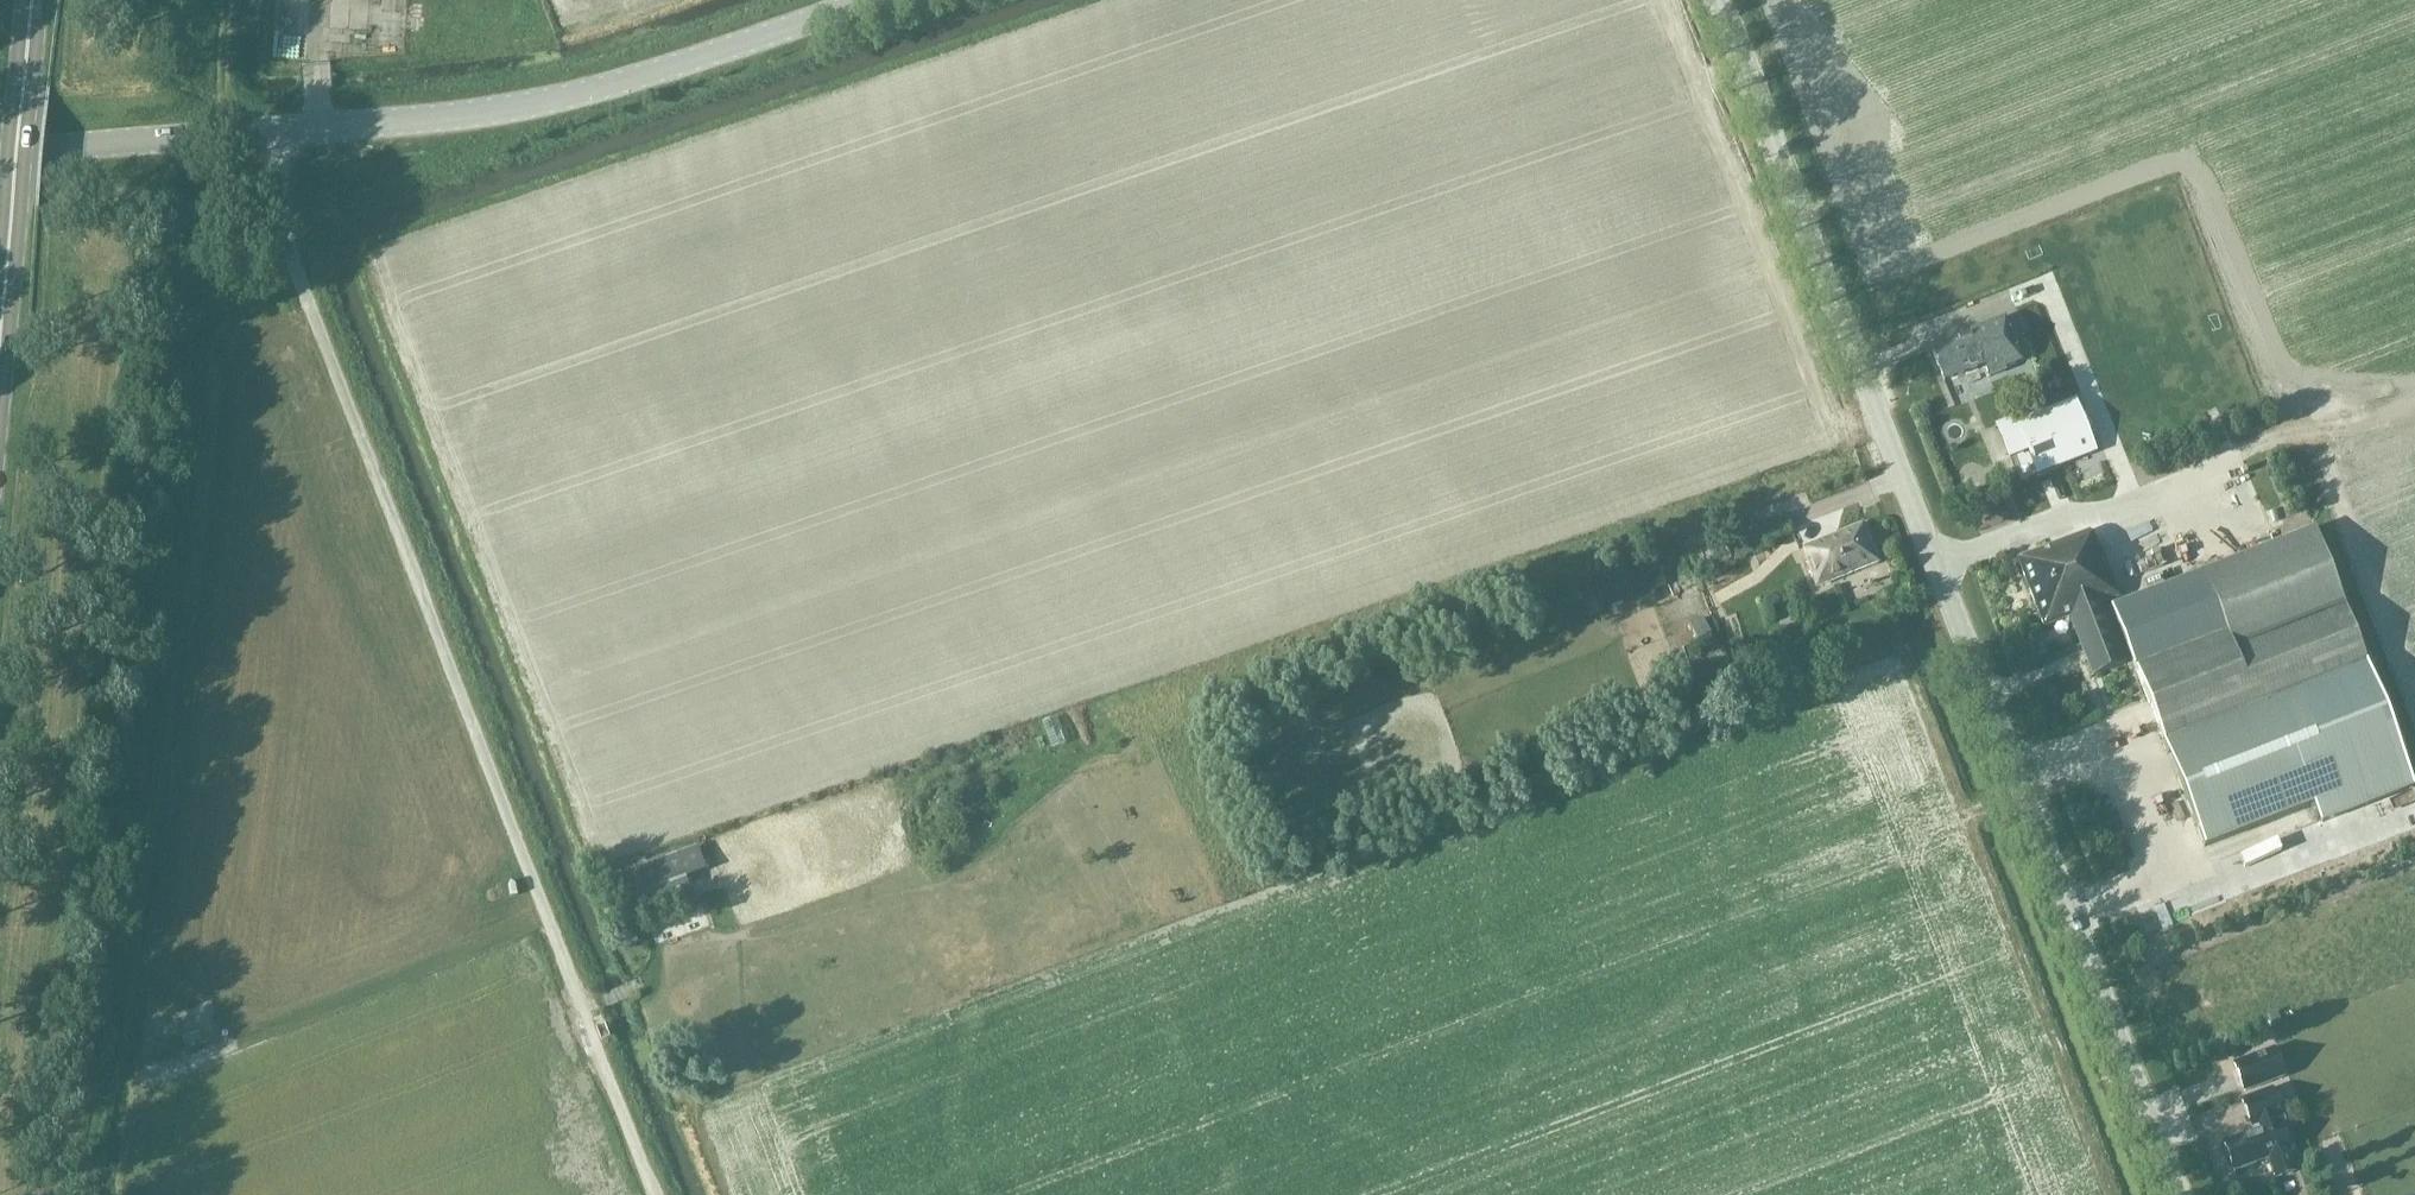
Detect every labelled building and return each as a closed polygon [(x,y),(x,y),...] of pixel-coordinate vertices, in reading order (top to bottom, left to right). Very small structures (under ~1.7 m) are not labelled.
[(1972,335),(1932,351),(1943,380),(1982,365),(1987,377),(2005,370),(2004,367),(2020,361),(2004,318),(1971,330),(1972,335)] [(2034,410),(1997,425),(2009,457),(2027,450),(2037,475),(2094,452),(2074,401),(2036,416),(2034,410)] [(2023,474),(2030,471),(2026,464),(2019,467),(2023,474)] [(1792,529),(1785,513),(1758,525),(1757,522),(1727,535),(1736,559),(1766,546),(1764,541),(1792,529)] [(1815,589),(1879,564),(1863,523),(1801,548),(1806,561),(1804,562),(1815,589)] [(2147,593),(2110,608),(2135,672),(2161,740),(2203,848),(2312,806),(2319,824),(2414,787),(2366,662),(2347,612),(2314,529),(2163,587),(2159,577),(2143,583),(2147,593)] [(2095,549),(2089,532),(2017,560),(2043,627),(2069,617),(2091,676),(2125,663),(2103,605),(2120,598),(2100,547),(2095,549)] [(1701,620),(1688,628),(1696,643),(1710,635),(1701,620)] [(681,865),(620,887),(626,903),(649,894),(655,913),(670,907),(693,899),(681,865)] [(2273,1049),(2233,1063),(2242,1091),(2283,1077),(2273,1049)] [(2250,1131),(2222,1141),(2233,1172),(2267,1160),(2274,1180),(2296,1173),(2279,1124),(2284,1122),(2272,1087),(2238,1098),(2250,1131)]
